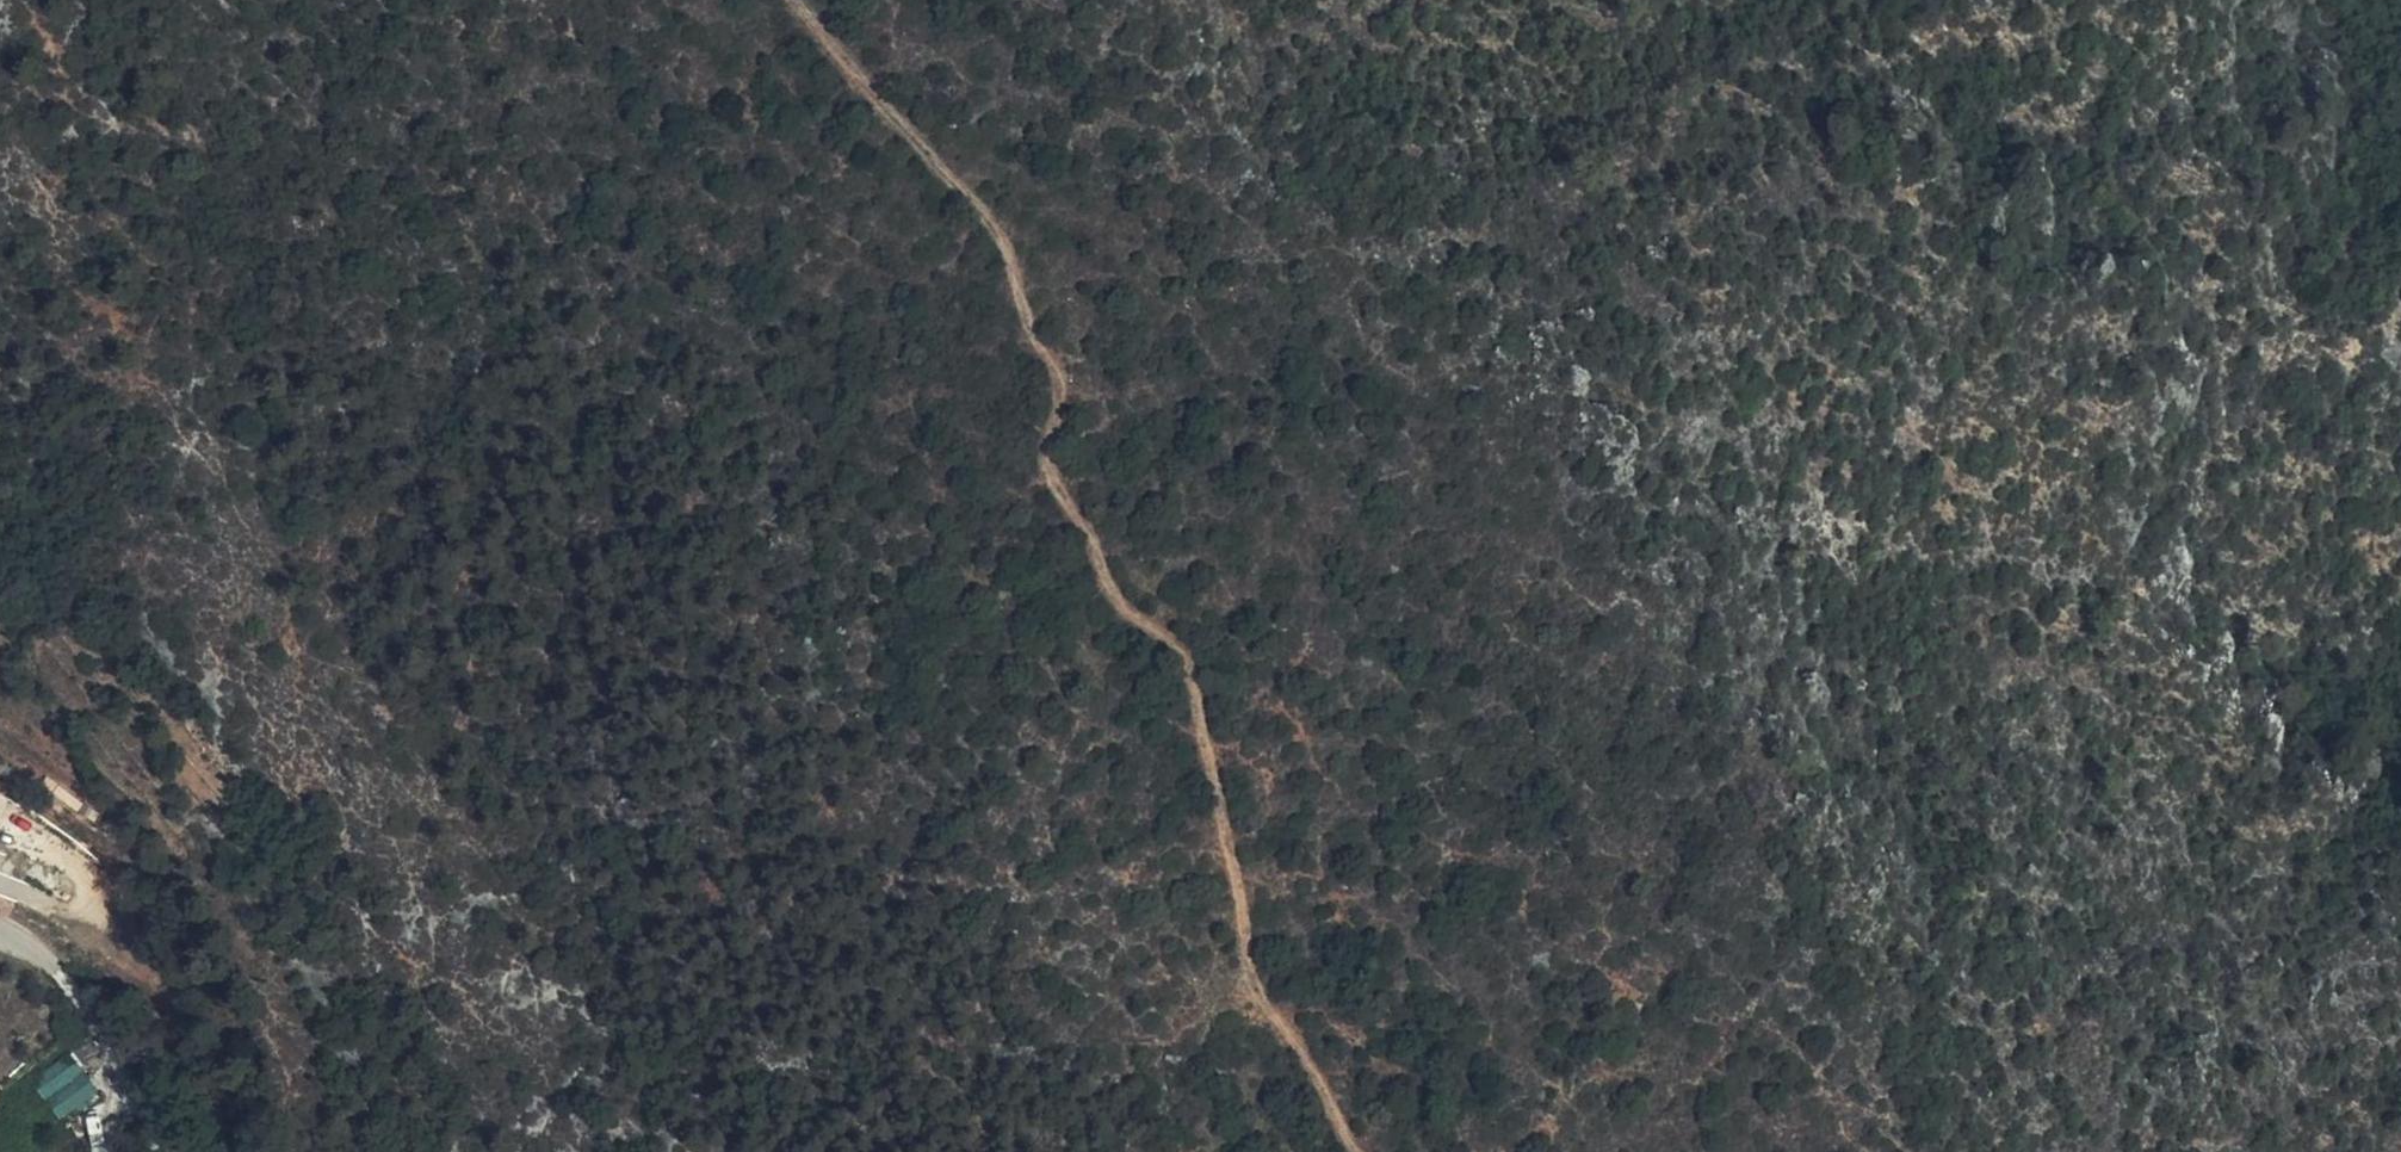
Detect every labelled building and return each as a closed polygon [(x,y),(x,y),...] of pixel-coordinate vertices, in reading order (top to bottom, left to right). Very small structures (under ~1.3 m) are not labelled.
[(0,895),(0,914),(5,916),(11,899),(0,895)] [(149,1046),(151,1044),(135,1023),(149,1046)] [(34,1078),(63,1118),(102,1089),(73,1050),(34,1078)] [(167,1075),(178,1105),(187,1098),(164,1065),(162,1066),(167,1075)]
